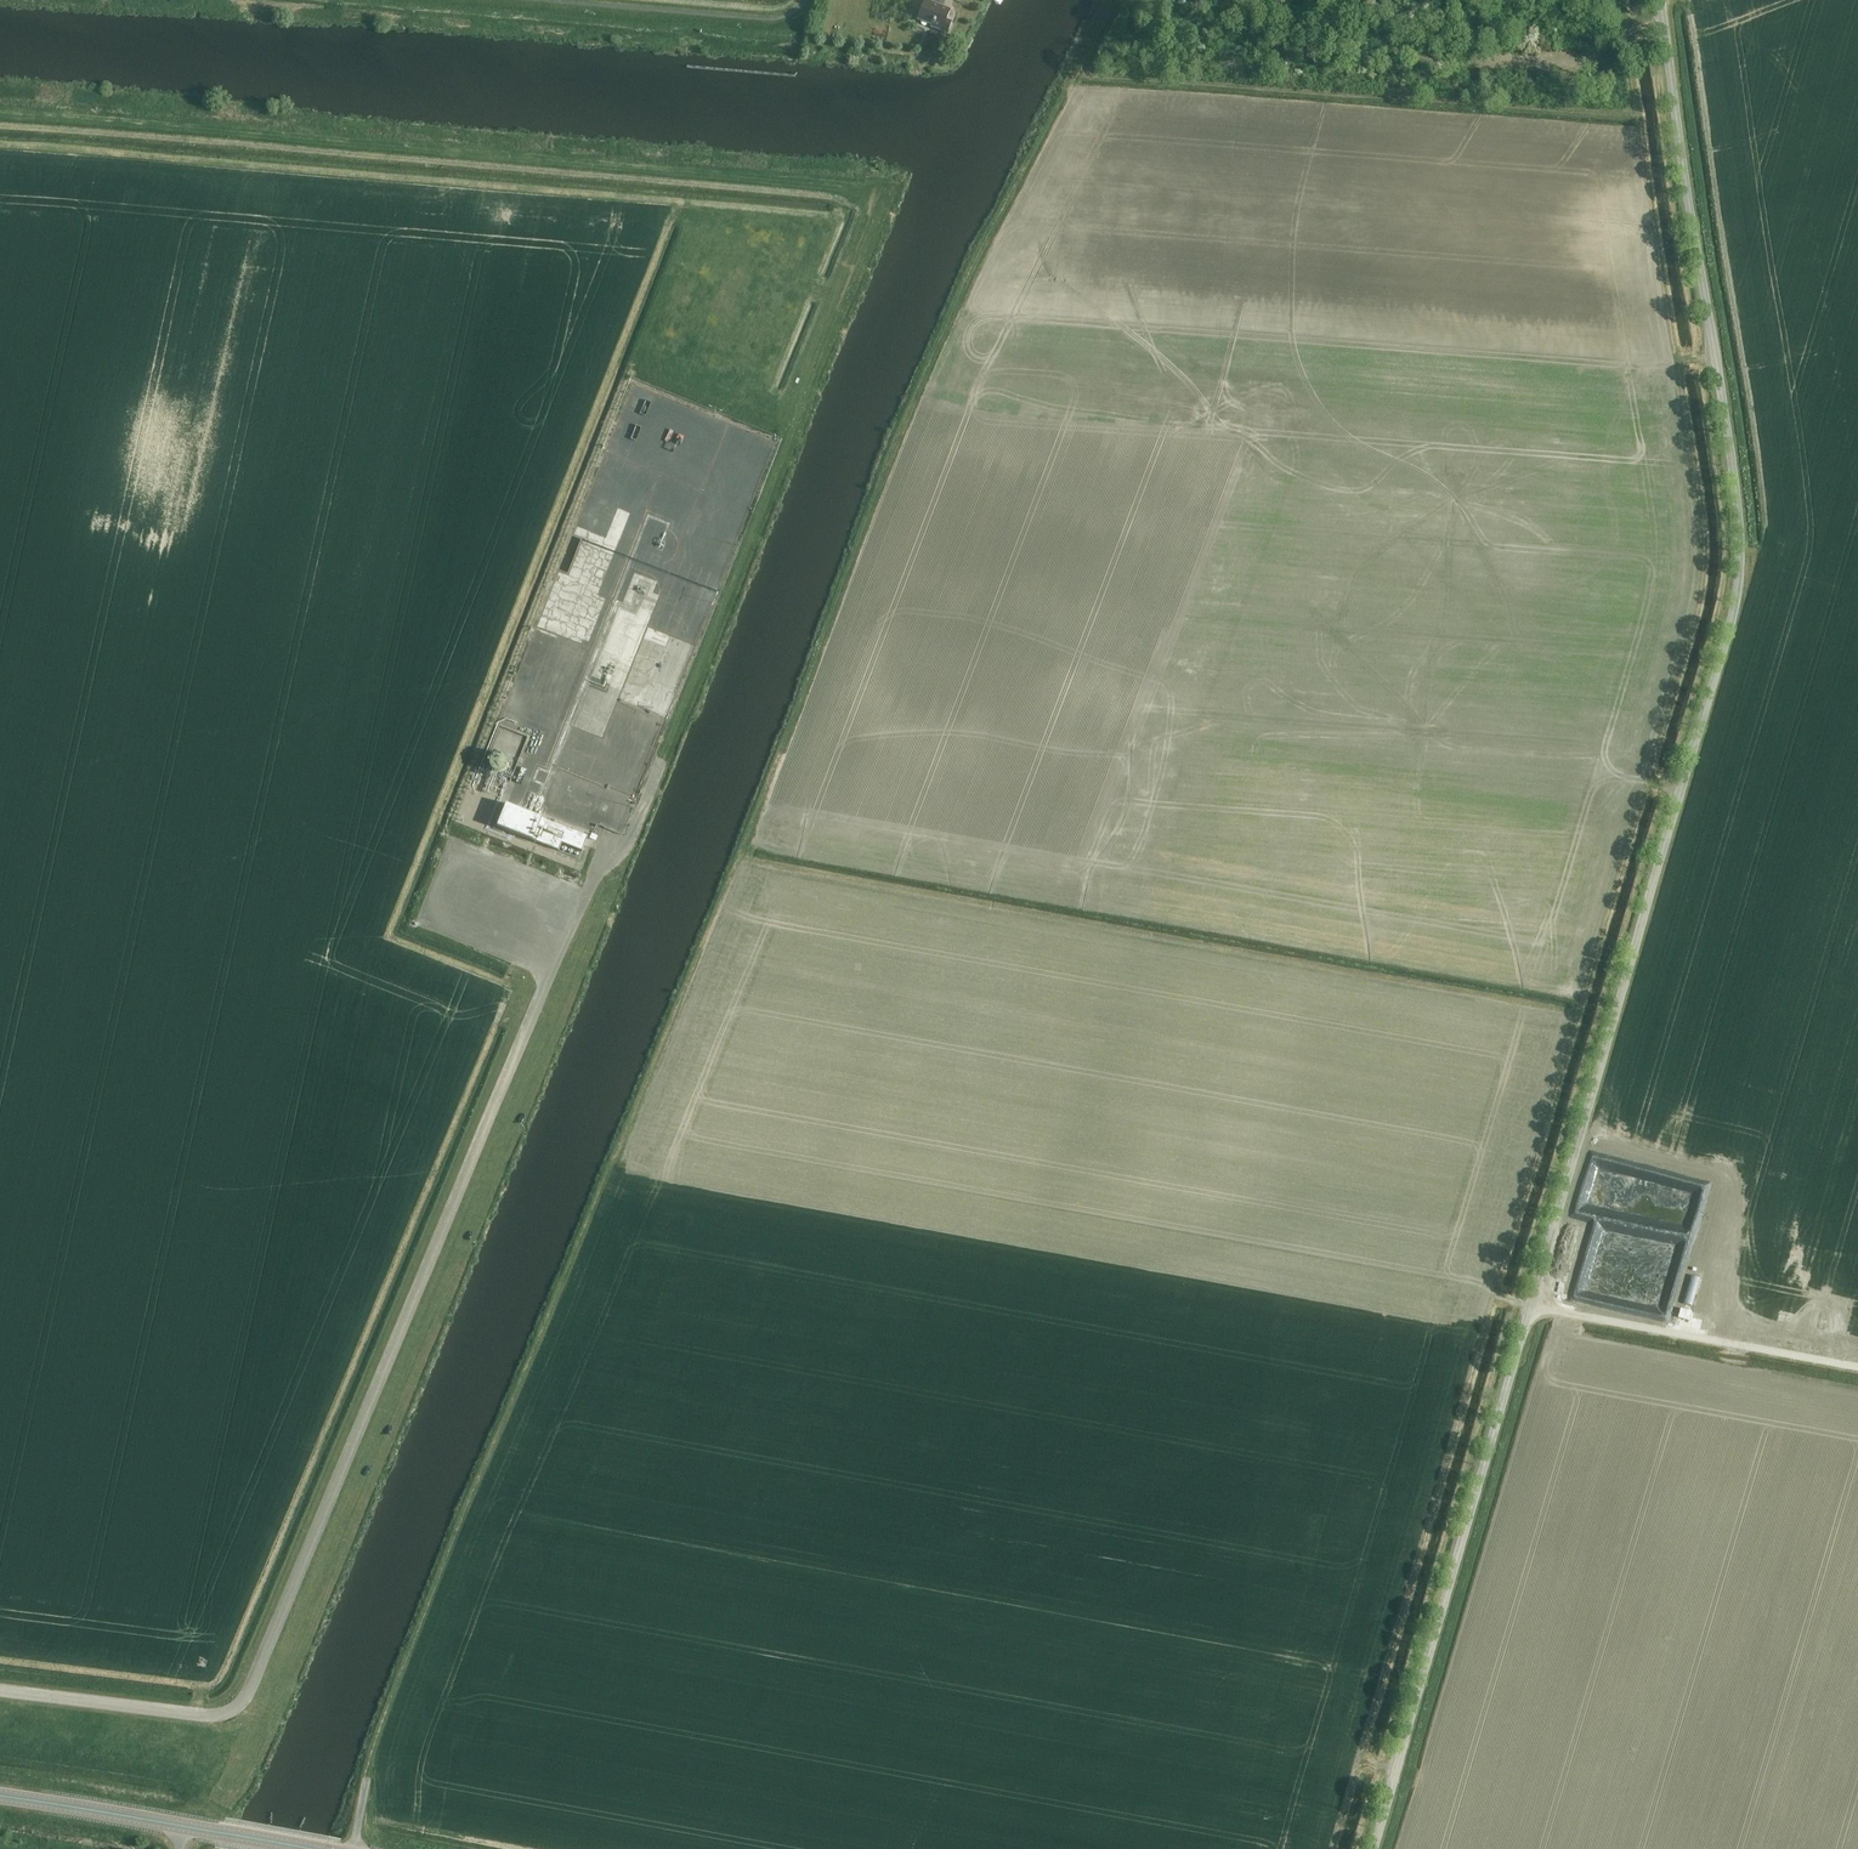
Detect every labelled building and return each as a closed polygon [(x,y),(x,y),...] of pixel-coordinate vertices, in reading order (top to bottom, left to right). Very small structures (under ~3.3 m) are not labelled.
[(930,2),(925,0),(918,19),(918,20),(920,16),(933,22),(931,27),(948,33),(952,22),(947,20),(951,10),(938,5),(940,0),(931,0),(930,2)] [(588,836),(506,803),(497,826),(559,851),(562,843),(582,851),(588,836)]
